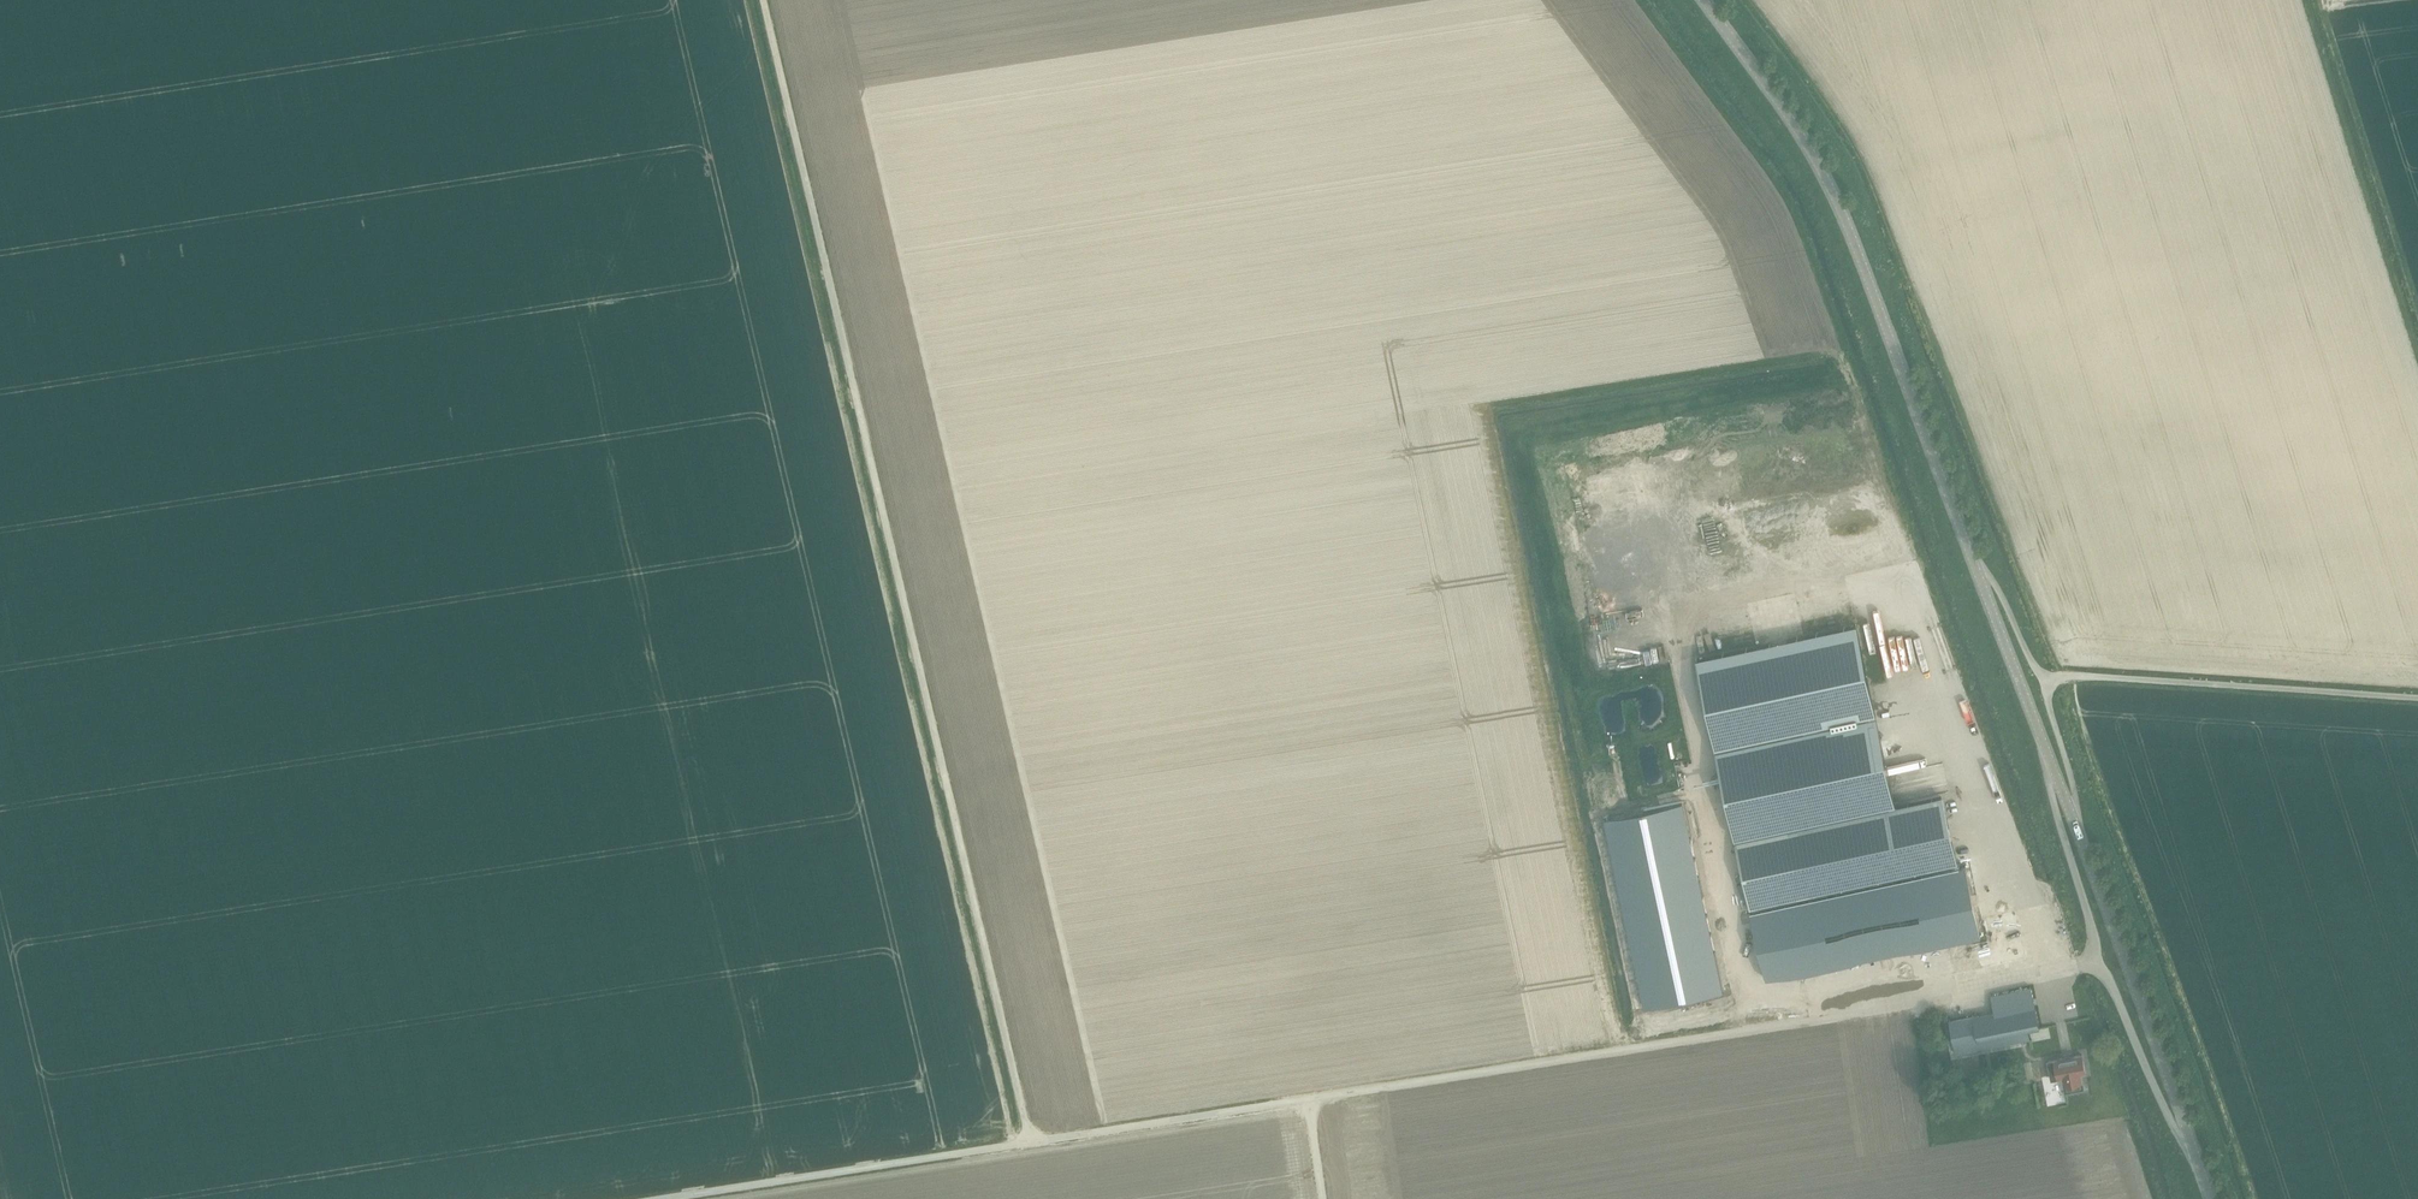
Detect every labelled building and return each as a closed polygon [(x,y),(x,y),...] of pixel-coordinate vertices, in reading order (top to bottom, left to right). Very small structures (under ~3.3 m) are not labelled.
[(1855,625),(1698,658),(1737,840),(1894,807),(1855,625)] [(1737,840),(1751,907),(1955,863),(1941,797),(1894,807),(1737,840)] [(1691,839),(1612,856),(1644,1007),(1724,990),(1691,839)] [(1955,863),(1751,907),(1767,980),(1981,933),(1965,861),(1955,863)] [(1991,1000),(1993,1010),(1948,1019),(1955,1053),(2028,1038),(2027,1030),(2039,1028),(2032,991),(1991,1000)] [(2051,1080),(2062,1077),(2065,1092),(2083,1088),(2081,1074),(2086,1073),(2082,1055),(2048,1061),(2051,1080)]
